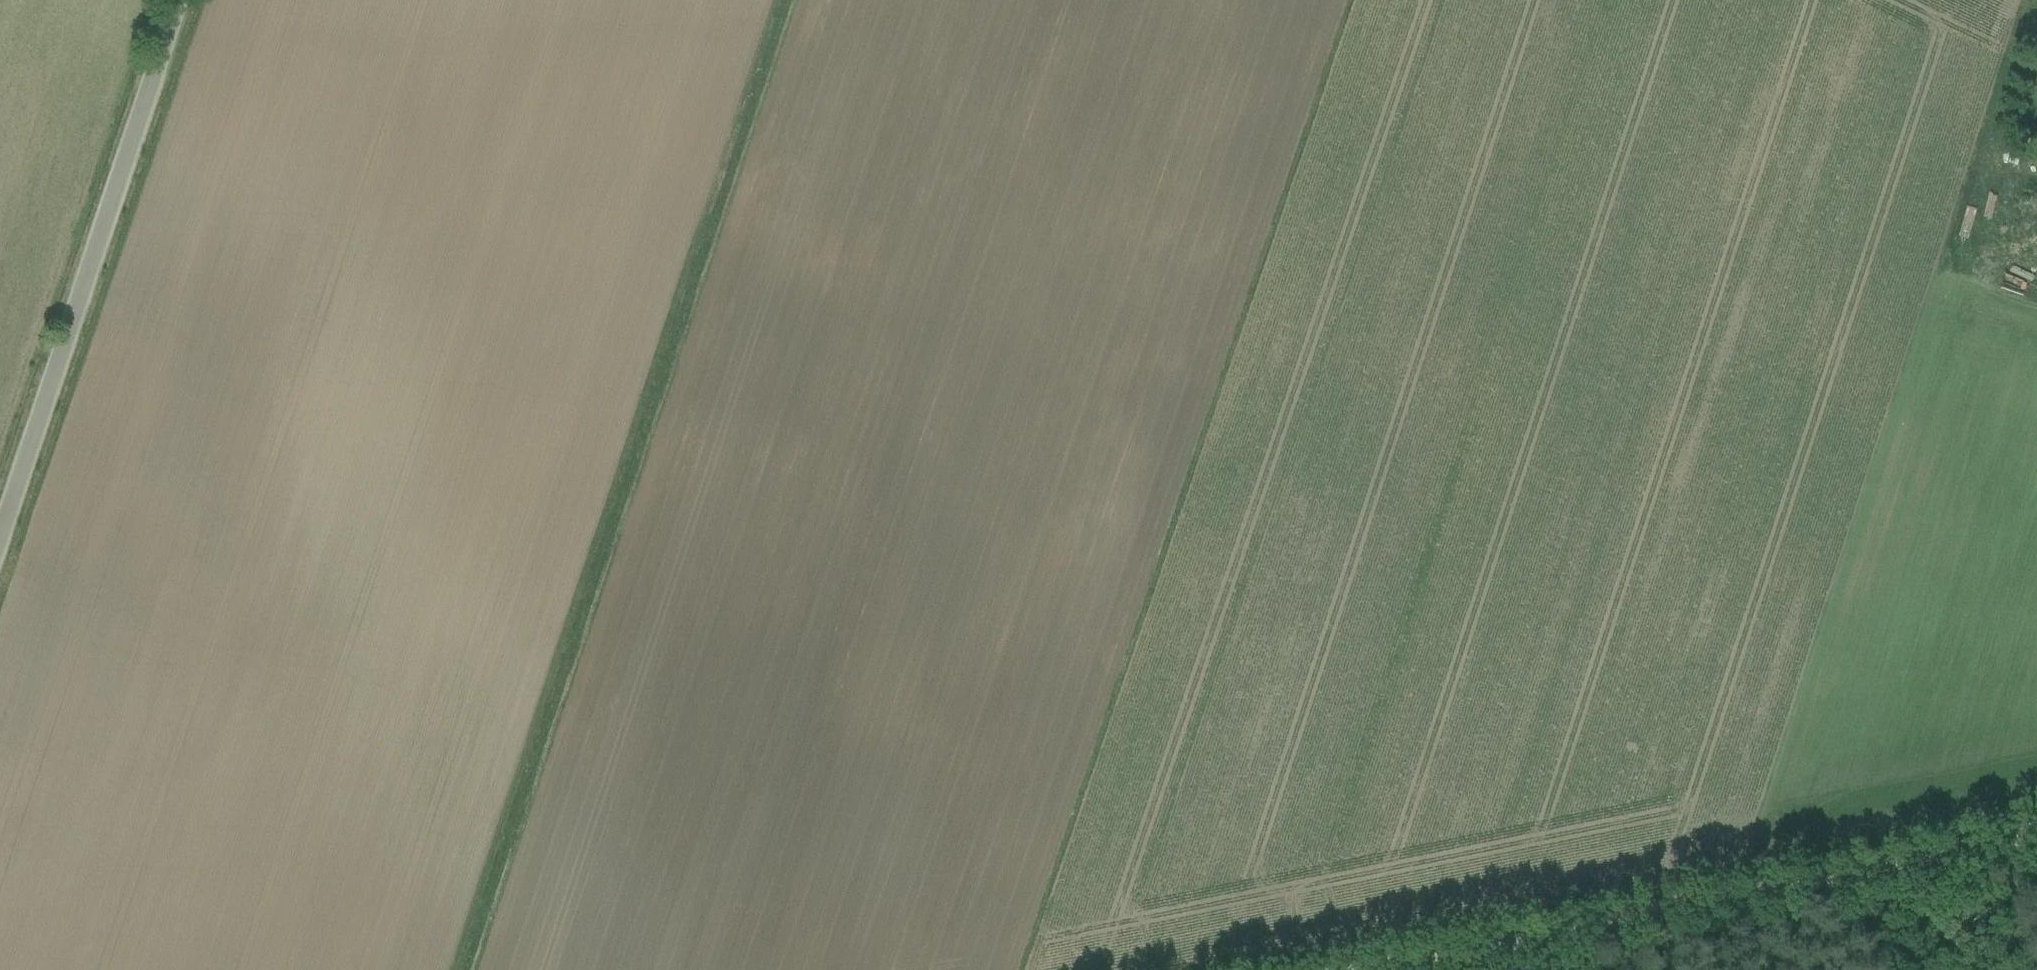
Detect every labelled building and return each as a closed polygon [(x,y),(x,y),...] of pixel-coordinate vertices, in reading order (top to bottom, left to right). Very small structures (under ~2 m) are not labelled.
[(2028,48),(2036,51),(2036,21),(2028,48)]
